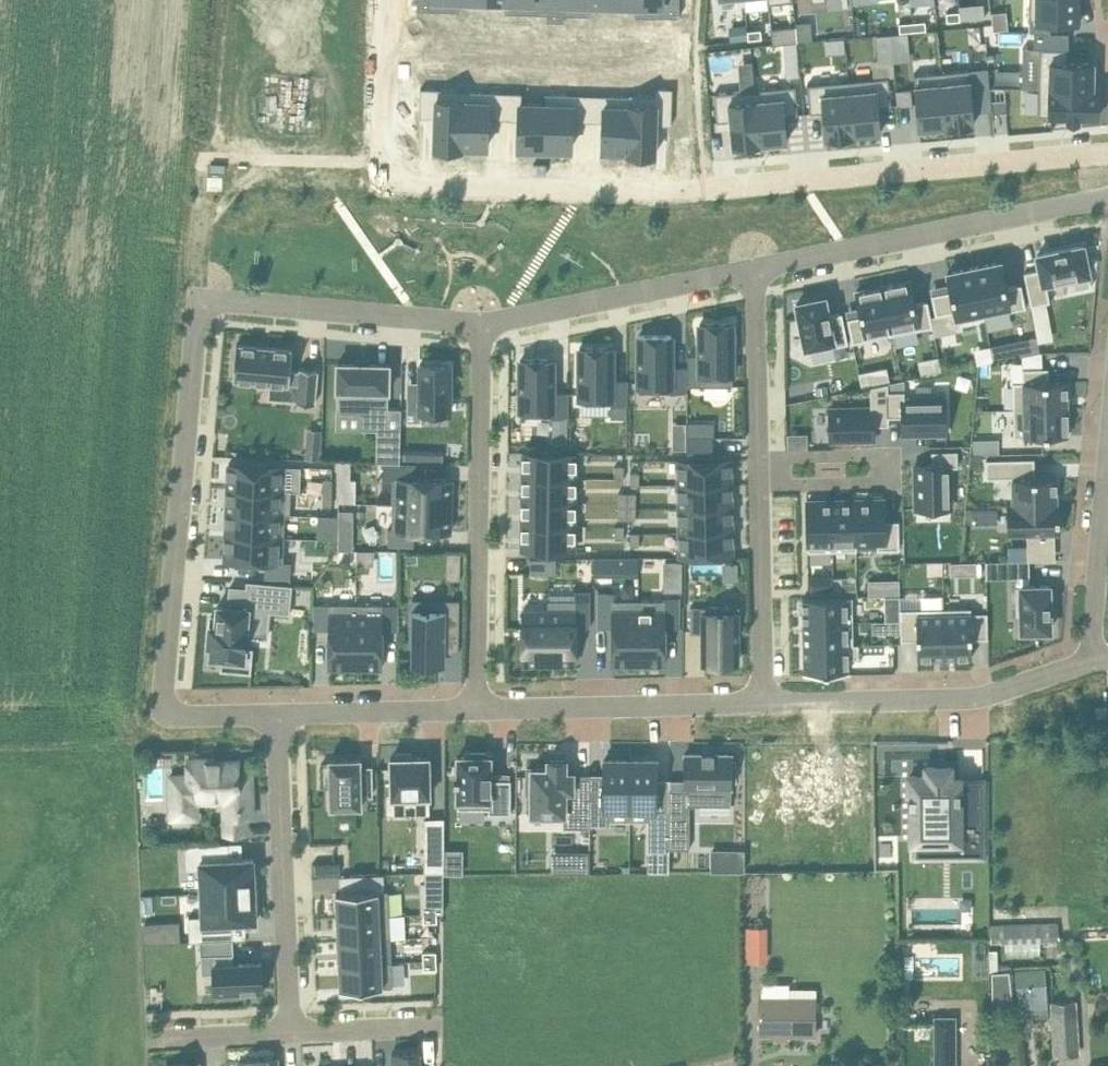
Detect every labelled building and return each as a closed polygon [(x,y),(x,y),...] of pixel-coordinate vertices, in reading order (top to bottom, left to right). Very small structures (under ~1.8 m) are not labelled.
[(418,8),(460,9),(460,4),(458,4),(458,0),(418,0),(418,8)] [(505,11),(546,12),(547,0),(505,0),(505,6),(505,11)] [(546,12),(547,12),(547,19),(565,20),(565,13),(590,13),(591,3),(588,3),(588,0),(547,0),(546,12)] [(612,9),(635,10),(636,0),(612,0),(612,4),(612,9)] [(635,15),(679,16),(679,0),(636,0),(635,10),(635,15)] [(1029,31),(1035,32),(1050,32),(1051,21),(1079,21),(1080,0),(1029,0),(1029,20),(1029,31)] [(983,4),(974,5),(975,19),(984,18),(983,4)] [(959,12),(946,13),(947,22),(960,21),(959,12)] [(1006,12),(991,13),(992,20),(993,30),(1008,29),(1006,12)] [(925,21),(912,22),(913,31),(926,30),(925,21)] [(912,22),(899,23),(900,32),(913,31),(912,22)] [(747,25),(733,26),(734,41),(748,40),(747,31),(747,25)] [(779,28),(771,29),(772,41),(772,44),(780,43),(779,28)] [(760,30),(747,31),(748,40),(761,39),(760,30)] [(1035,32),(1035,47),(1040,47),(1039,88),(1093,89),(1093,88),(1094,61),(1068,61),(1068,47),(1069,32),(1050,32),(1035,32)] [(468,34),(467,45),(482,45),(482,34),(468,34)] [(482,34),(482,45),(496,46),(496,35),(482,34)] [(598,38),(597,49),(612,49),(612,38),(598,38)] [(612,38),(612,49),(626,50),(626,39),(612,38)] [(969,69),(941,71),(946,126),(974,123),(969,69)] [(941,71),(914,74),(919,128),(946,126),(941,71)] [(889,76),(848,80),(853,134),(880,132),(878,106),(891,105),(889,76)] [(848,80),(807,83),(810,112),(824,111),(826,137),(853,134),(848,80)] [(796,85),(755,88),(760,143),(787,141),(785,114),(798,113),(796,85)] [(421,86),(420,116),(435,117),(434,147),(459,148),(461,89),(464,89),(464,88),(421,86)] [(627,152),(627,153),(655,154),(656,124),(672,124),(673,87),(655,87),(655,94),(629,93),(629,94),(627,152)] [(897,104),(912,102),(911,87),(896,89),(896,92),(897,104)] [(755,88),(714,92),(717,121),(730,119),(732,145),(760,143),(755,88)] [(1039,88),(1038,115),(1066,116),(1066,120),(1080,120),(1080,116),(1098,116),(1099,88),(1093,88),(1093,89),(1039,88)] [(461,89),(459,148),(462,148),(462,147),(465,147),(465,150),(482,150),(482,147),(487,148),(488,118),(502,119),(503,90),(464,89),(461,89)] [(503,90),(502,119),(519,119),(518,148),(524,149),(524,152),(540,152),(540,149),(544,149),(545,102),(521,101),(522,91),(503,90)] [(545,102),(544,149),(571,150),(572,121),(586,121),(587,93),(545,92),(545,102)] [(587,93),(586,121),(603,122),(602,151),(627,152),(629,94),(587,93)] [(1005,101),(991,102),(992,113),(1006,112),(1005,101)] [(1040,268),(1024,272),(1031,305),(1045,302),(1050,301),(1047,287),(1072,282),(1074,289),(1092,285),(1083,244),(1065,248),(1055,250),(1037,254),(1040,268)] [(1001,261),(974,267),(984,315),(1026,307),(1021,284),(1006,287),(1001,261)] [(951,290),(932,294),(936,314),(955,310),(957,321),(984,315),(974,267),(947,272),(951,290)] [(909,280),(883,285),(893,334),(933,326),(928,300),(914,303),(909,280)] [(861,315),(848,318),(852,342),(893,334),(883,285),(856,291),(861,315)] [(825,297),(797,303),(807,351),(848,343),(842,312),(829,315),(829,312),(828,313),(825,297)] [(1045,302),(1031,305),(1034,318),(1048,315),(1045,302)] [(700,354),(688,354),(688,385),(732,385),(732,322),(700,322),(700,354)] [(671,334),(639,334),(639,392),(686,392),(686,367),(672,367),(671,334)] [(1036,337),(1020,340),(1023,355),(1039,352),(1036,337)] [(233,378),(233,379),(290,384),(290,383),(298,384),(297,402),(314,403),(317,369),(300,367),(300,371),(291,370),(293,349),(236,344),(233,378)] [(612,346),(580,346),(580,398),(611,398),(610,417),(627,418),(627,379),(612,379),(612,346)] [(553,358),(521,358),(521,415),(552,415),(552,416),(568,416),(568,391),(553,391),(553,358)] [(337,389),(337,412),(362,412),(362,429),(377,429),(376,461),(400,462),(401,408),(388,408),(388,390),(389,390),(389,363),(369,363),(358,363),(337,362),(337,389)] [(420,394),(407,394),(407,421),(421,421),(421,411),(450,411),(451,363),(420,363),(420,381),(420,394)] [(1023,382),(1012,382),(1013,409),(1068,408),(1067,381),(1049,381),(1049,367),(1022,368),(1023,382)] [(871,407),(829,408),(830,439),(875,438),(874,425),(889,424),(889,417),(888,417),(887,391),(888,390),(888,382),(870,386),(871,407)] [(827,386),(816,388),(817,397),(828,394),(827,386)] [(888,390),(887,391),(888,417),(889,417),(902,416),(903,433),(947,432),(946,397),(905,398),(904,390),(888,390)] [(1068,408),(1013,409),(1014,436),(1068,435),(1068,408)] [(806,435),(787,435),(787,449),(807,449),(806,435)] [(713,436),(687,436),(687,451),(713,451),(713,436)] [(567,438),(552,438),(551,452),(567,453),(567,438)] [(687,449),(687,439),(673,439),(673,449),(687,449)] [(932,463),(915,464),(916,508),(951,508),(950,466),(958,466),(958,449),(932,450),(932,463)] [(524,452),(523,477),(576,478),(576,453),(567,453),(551,452),(524,452)] [(731,458),(678,459),(678,484),(732,483),(731,458)] [(1034,458),(986,459),(987,478),(1012,477),(1013,504),(1013,505),(1057,504),(1057,503),(1056,477),(1035,477),(1034,458)] [(340,462),(339,479),(352,479),(352,463),(340,462)] [(383,462),(383,479),(393,479),(392,506),(451,507),(452,479),(416,478),(417,463),(383,462)] [(228,463),(227,487),(291,490),(300,491),(301,465),(287,465),(228,463)] [(624,465),(615,465),(615,478),(624,479),(624,465)] [(639,472),(630,472),(630,485),(639,485),(639,472)] [(523,477),(523,500),(575,501),(576,478),(523,477)] [(332,478),(323,478),(323,492),(332,492),(332,478)] [(732,483),(678,484),(679,508),(732,507),(732,483)] [(227,487),(227,511),(285,514),(285,515),(290,515),(291,490),(227,487)] [(332,492),(323,492),(323,505),(332,505),(332,492)] [(627,492),(618,492),(618,505),(627,505),(627,492)] [(636,492),(627,492),(627,505),(636,505),(636,492)] [(885,499),(855,500),(856,545),(857,545),(877,544),(877,549),(900,549),(899,520),(886,520),(885,499)] [(523,500),(522,524),(575,525),(575,501),(523,500)] [(831,500),(807,501),(808,551),(832,550),(831,500)] [(855,500),(831,500),(832,550),(857,550),(857,545),(856,545),(855,500)] [(1013,504),(1011,504),(1012,532),(1032,532),(1032,541),(1051,540),(1051,531),(1059,531),(1059,503),(1057,503),(1057,504),(1013,505),(1013,504)] [(627,505),(618,505),(618,519),(627,519),(627,505)] [(636,505),(627,505),(627,519),(636,519),(636,505)] [(388,528),(388,544),(414,545),(414,530),(450,531),(451,507),(392,506),(392,528),(388,528)] [(732,507),(679,508),(679,531),(733,530),(732,507)] [(339,525),(339,530),(353,530),(353,510),(339,510),(339,515),(339,523),(339,525)] [(227,511),(226,535),(284,538),(285,515),(285,514),(227,511)] [(320,514),(320,524),(339,525),(339,523),(339,515),(330,515),(320,514)] [(522,524),(522,549),(575,550),(575,525),(522,524)] [(615,525),(615,539),(624,539),(624,525),(615,525)] [(733,530),(679,531),(680,556),(733,555),(733,530)] [(639,532),(630,532),(630,546),(639,546),(639,532)] [(226,535),(225,560),(265,561),(265,577),(291,578),(291,561),(283,560),(284,538),(226,535)] [(323,538),(323,547),(338,547),(338,538),(330,538),(323,538)] [(447,552),(447,563),(461,563),(461,552),(455,552),(447,552)] [(530,556),(530,572),(556,572),(556,557),(530,556)] [(639,575),(639,556),(630,556),(623,556),(594,557),(594,576),(639,575)] [(1030,560),(1015,560),(1016,577),(1016,586),(1017,614),(1021,614),(1022,630),(1050,629),(1049,585),(1030,585),(1030,560)] [(682,590),(682,561),(664,561),(664,590),(682,590)] [(977,563),(964,564),(964,576),(977,576),(977,563)] [(832,589),(832,574),(821,575),(822,590),(832,589)] [(842,590),(842,577),(834,577),(834,590),(842,590)] [(209,624),(207,644),(211,644),(210,656),(219,657),(219,658),(221,658),(220,668),(251,671),(253,646),(251,646),(246,646),(249,615),(256,616),(256,610),(270,611),(290,613),(292,584),(246,580),(246,587),(230,586),(228,605),(217,604),(215,625),(209,624)] [(899,580),(886,580),(886,596),(900,596),(899,580)] [(548,599),(548,609),(549,609),(549,663),(575,663),(575,627),(590,627),(589,589),(575,589),(575,599),(548,599)] [(614,591),(599,591),(599,627),(612,627),(612,663),(639,663),(639,599),(614,599),(614,591)] [(663,599),(639,599),(639,663),(665,663),(665,628),(678,628),(678,596),(663,596),(663,599)] [(853,596),(803,597),(803,622),(853,621),(853,596)] [(412,598),(411,664),(441,664),(442,651),(446,651),(459,652),(460,599),(412,598)] [(314,603),(314,629),(330,629),(329,667),(355,667),(355,603),(314,603)] [(398,603),(355,603),(355,667),(382,667),(382,630),(397,630),(398,603)] [(706,605),(691,605),(691,632),(704,632),(704,663),(736,663),(737,606),(706,606),(706,605)] [(971,607),(944,608),(945,654),(971,654),(970,636),(988,635),(987,612),(971,612),(971,607)] [(900,608),(884,608),(885,620),(889,620),(900,620),(900,609),(900,608)] [(944,608),(900,609),(900,620),(900,632),(901,637),(917,637),(917,655),(944,654),(945,654),(944,608)] [(523,609),(523,663),(549,663),(549,609),(548,609),(523,609)] [(900,620),(889,620),(889,632),(900,632),(900,620)] [(853,621),(803,622),(804,645),(854,644),(854,643),(853,621)] [(854,644),(804,645),(804,673),(849,672),(848,658),(859,657),(859,643),(854,643),(854,644)] [(1107,707),(1095,707),(1096,716),(1107,716),(1107,707)] [(458,776),(455,776),(455,780),(458,780),(458,808),(488,809),(488,813),(511,813),(511,779),(510,779),(491,779),(491,772),(490,772),(491,756),(486,756),(486,752),(471,751),(471,756),(458,756),(458,776)] [(394,757),(391,757),(392,796),(392,797),(415,796),(416,813),(430,813),(429,796),(430,796),(429,756),(412,757),(412,752),(394,753),(394,757)] [(702,753),(685,753),(685,805),(731,805),(731,780),(736,780),(736,760),(731,760),(731,753),(714,753),(714,752),(702,752),(702,753)] [(330,763),(321,763),(322,785),(330,785),(331,805),(330,805),(331,807),(332,807),(332,806),(360,806),(362,806),(362,804),(361,804),(361,795),(372,795),(371,766),(360,767),(360,759),(361,759),(361,757),(359,757),(359,758),(331,759),(331,758),(329,758),(329,760),(330,760),(330,763)] [(189,774),(173,774),(173,817),(197,816),(197,800),(224,800),(224,834),(246,833),(246,816),(253,816),(252,773),(239,773),(239,760),(203,761),(203,758),(188,758),(189,774)] [(787,790),(758,790),(758,802),(758,819),(787,818),(787,802),(853,801),(852,761),(833,761),(833,758),(807,758),(807,761),(787,762),(787,790)] [(527,767),(527,792),(531,792),(531,814),(564,814),(564,827),(590,827),(590,773),(574,773),(574,771),(566,771),(566,759),(548,759),(548,767),(527,767)] [(590,785),(590,824),(611,825),(611,820),(611,812),(630,813),(630,759),(604,759),(604,774),(604,785),(590,785)] [(630,759),(630,813),(631,813),(631,820),(648,821),(653,821),(653,850),(670,850),(670,848),(670,810),(670,786),(656,786),(656,779),(656,759),(630,759)] [(910,794),(909,794),(909,796),(910,796),(910,804),(909,804),(909,806),(912,806),(912,841),(959,840),(959,856),(984,856),(983,779),(951,780),(951,767),(926,767),(926,776),(909,776),(910,794)] [(690,810),(670,810),(670,848),(690,848),(690,810)] [(426,817),(425,872),(444,871),(444,817),(426,817)] [(229,842),(185,844),(186,869),(200,868),(201,892),(259,889),(258,872),(254,872),(254,858),(243,859),(230,859),(229,842)] [(744,851),(733,851),(733,870),(744,870),(744,851)] [(354,867),(353,859),(324,860),(325,869),(354,867)] [(202,915),(188,916),(190,940),(200,940),(233,938),(233,922),(246,921),(257,921),(256,907),(260,907),(259,889),(201,892),(202,915)] [(388,890),(336,892),(338,917),(390,914),(388,890)] [(436,904),(423,904),(424,913),(437,912),(436,904)] [(437,912),(424,913),(424,922),(437,921),(437,912)] [(390,914),(338,917),(339,940),(380,938),(380,939),(391,939),(390,914)] [(178,921),(142,923),(143,942),(143,943),(179,941),(178,921)] [(1058,921),(991,923),(991,941),(1058,940),(1058,921)] [(233,938),(200,940),(201,955),(213,954),(214,974),(215,994),(263,992),(261,961),(233,963),(233,953),(234,953),(233,938)] [(380,938),(339,940),(340,964),(381,962),(381,961),(380,939),(380,938)] [(436,951),(423,951),(423,960),(436,959),(436,951)] [(436,959),(423,960),(424,969),(437,968),(436,959)] [(381,962),(340,964),(341,988),(393,986),(392,960),(381,961),(381,962)] [(1046,968),(1016,970),(1019,1008),(1049,1006),(1046,968)] [(1008,971),(991,972),(992,1007),(1012,1005),(1008,971)] [(759,1011),(759,1033),(816,1034),(816,1012),(816,999),(759,998),(759,1011)] [(1075,999),(1052,1000),(1055,1053),(1078,1052),(1075,999)] [(933,1015),(933,1065),(956,1065),(956,1015),(933,1015)] [(416,1052),(389,1053),(389,1065),(417,1065),(416,1052)]
